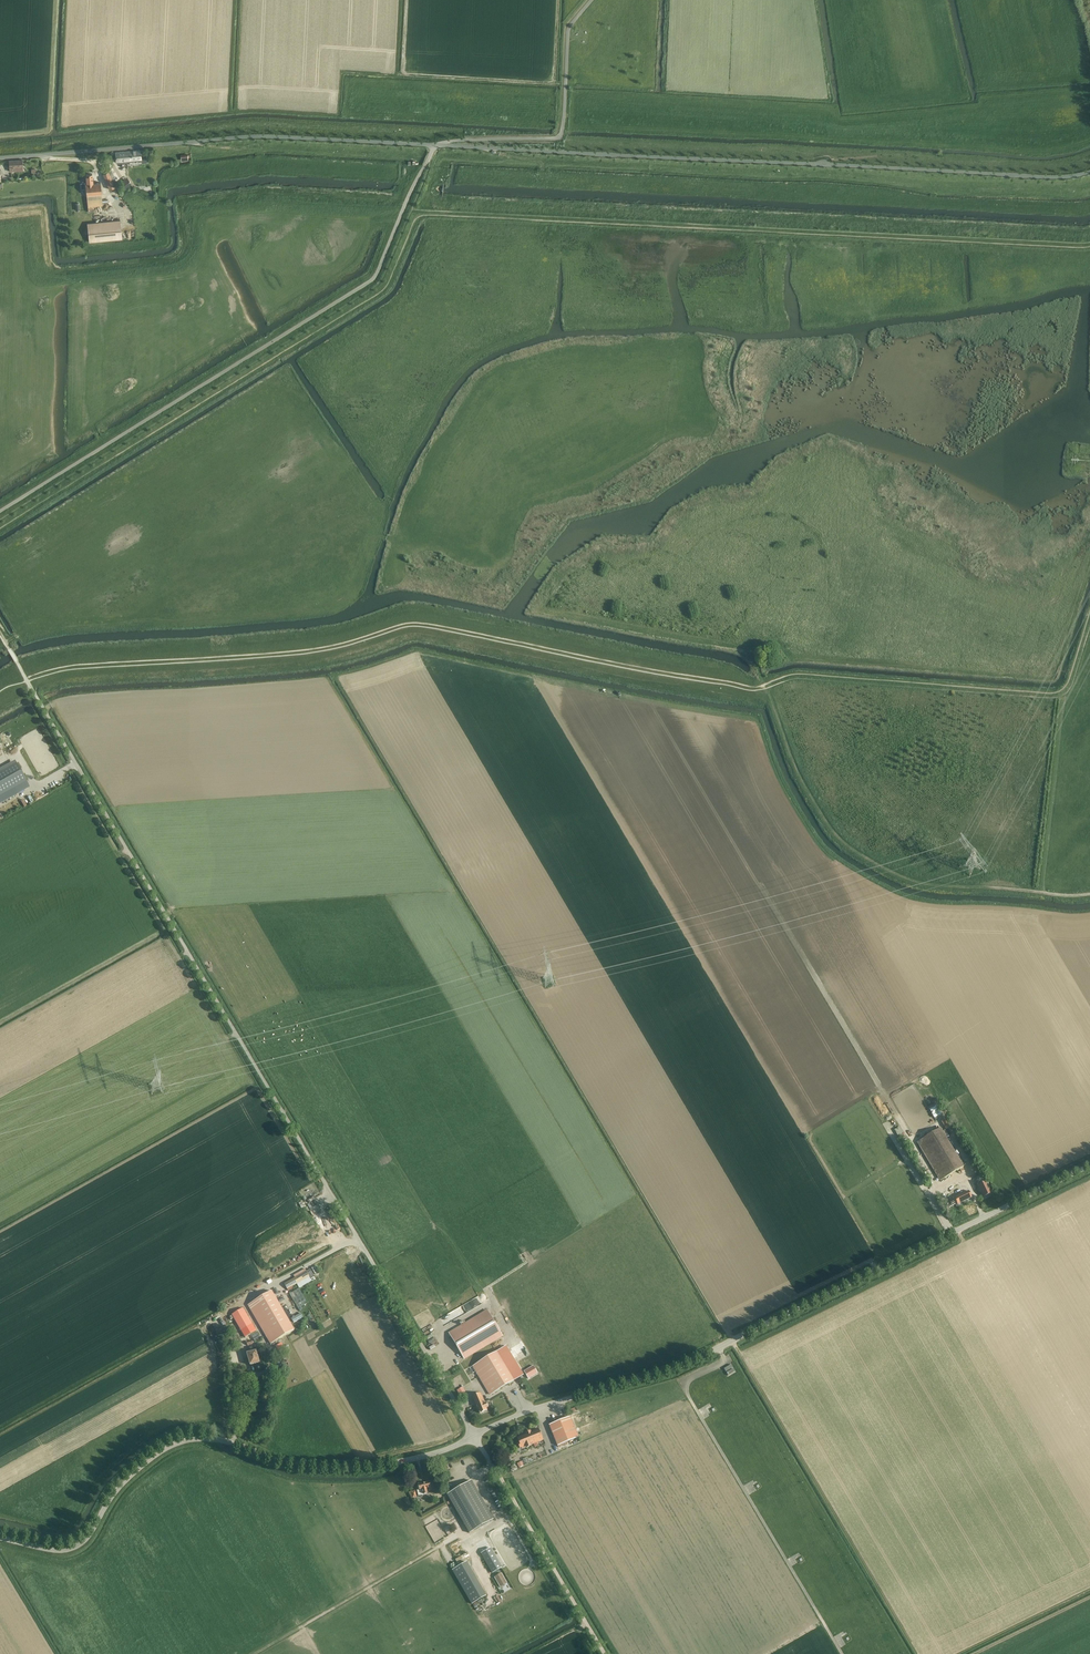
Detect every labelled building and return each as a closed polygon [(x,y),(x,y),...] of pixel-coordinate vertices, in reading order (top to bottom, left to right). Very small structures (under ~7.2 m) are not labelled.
[(140,150),(115,152),(115,156),(116,159),(116,164),(119,163),(127,163),(127,162),(141,161),(142,163),(147,163),(147,159),(146,153),(141,153),(140,150)] [(23,170),(22,159),(9,160),(10,171),(23,170)] [(109,171),(103,174),(109,189),(115,187),(109,171)] [(86,196),(87,207),(88,210),(95,210),(95,206),(102,205),(102,204),(107,201),(107,197),(102,200),(100,182),(93,183),(92,174),(86,175),(86,183),(80,183),(81,189),(84,189),(84,196),(86,196)] [(120,220),(87,223),(89,243),(122,239),(120,220)] [(16,764),(15,761),(0,769),(0,773),(16,764)] [(0,773),(0,804),(16,795),(13,789),(26,781),(16,764),(0,773)] [(26,781),(13,789),(16,795),(30,787),(26,781)] [(940,1181),(963,1167),(940,1128),(917,1142),(940,1181)] [(978,1186),(983,1197),(984,1197),(985,1198),(988,1196),(988,1195),(991,1194),(986,1183),(978,1186)] [(968,1191),(954,1198),(957,1204),(971,1197),(968,1191)] [(287,1289),(309,1277),(306,1271),(284,1284),(287,1289)] [(294,1330),(271,1291),(248,1305),(271,1344),(294,1330)] [(488,1311),(449,1334),(464,1359),(502,1336),(488,1311)] [(256,1351),(247,1354),(250,1366),(260,1363),(256,1351)] [(491,1395),(514,1381),(496,1352),(473,1366),(491,1395)] [(488,1407),(486,1403),(485,1404),(481,1393),(472,1396),(480,1414),(487,1410),(486,1408),(488,1407)] [(569,1417),(550,1425),(558,1446),(578,1438),(569,1417)] [(538,1429),(530,1432),(530,1431),(526,1433),(527,1435),(518,1438),(520,1443),(518,1444),(520,1448),(522,1447),(522,1449),(526,1447),(526,1448),(531,1446),(530,1445),(543,1440),(538,1429)] [(471,1481),(447,1495),(469,1533),(493,1520),(471,1481)] [(423,1495),(427,1494),(426,1489),(431,1488),(430,1486),(431,1485),(431,1484),(430,1483),(429,1482),(425,1483),(425,1482),(418,1484),(420,1490),(422,1489),(423,1495)] [(492,1573),(498,1570),(502,1568),(497,1559),(491,1548),(481,1554),(492,1573)] [(467,1562),(452,1570),(472,1604),(486,1596),(467,1562)] [(505,1579),(502,1574),(501,1574),(494,1578),(500,1587),(505,1585),(506,1584),(507,1584),(507,1583),(506,1581),(505,1579)]
